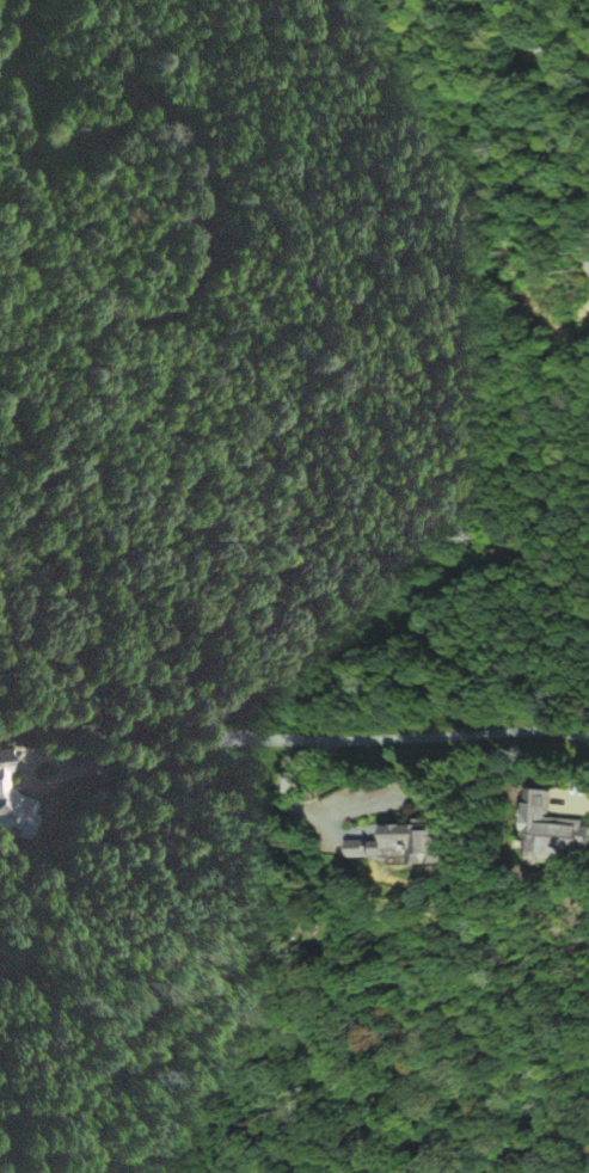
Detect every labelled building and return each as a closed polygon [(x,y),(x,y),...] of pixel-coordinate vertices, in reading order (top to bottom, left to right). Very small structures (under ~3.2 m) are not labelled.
[(3,832),(19,841),(25,841),(36,822),(30,818),(38,805),(12,789),(12,752),(0,752),(0,832),(3,832)] [(575,856),(576,836),(585,836),(585,820),(556,820),(557,789),(532,788),(531,855),(575,856)] [(385,827),(386,840),(351,840),(351,859),(432,857),(432,826),(385,827)]
